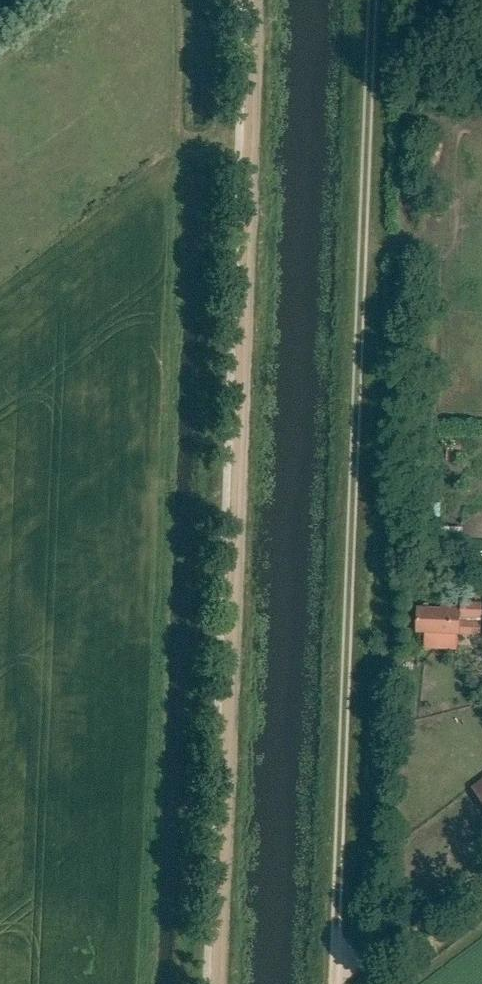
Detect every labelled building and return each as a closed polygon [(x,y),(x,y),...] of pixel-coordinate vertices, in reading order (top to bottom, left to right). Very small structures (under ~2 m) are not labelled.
[(442,546),(464,546),(464,526),(442,525),(442,546)] [(418,610),(417,632),(480,636),(481,616),(481,606),(461,605),(461,608),(441,607),(440,611),(418,610)] [(472,788),(481,801),(481,780),(472,788)]
